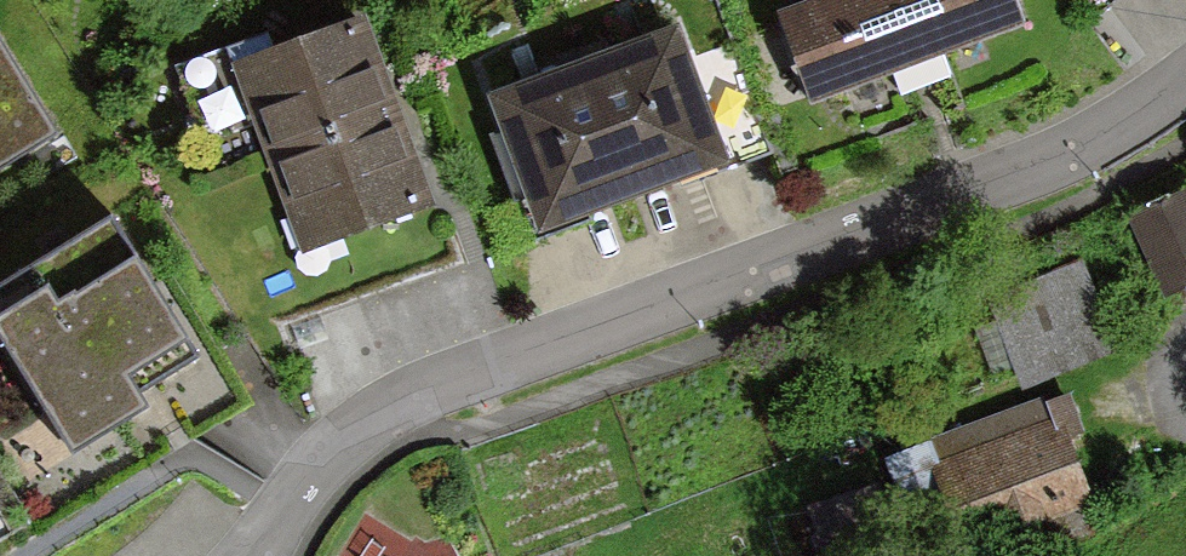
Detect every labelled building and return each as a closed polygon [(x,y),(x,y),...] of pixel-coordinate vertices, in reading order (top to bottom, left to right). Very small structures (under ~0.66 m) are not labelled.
[(776,29),(809,116),(1023,36),(1009,0),(855,0),(776,29)] [(679,29),(584,64),(636,205),(731,170),(679,29)] [(249,69),(279,156),(392,117),(362,30),(249,69)] [(0,37),(0,164),(57,128),(0,37)] [(584,64),(488,99),(540,240),(636,205),(584,64)] [(279,156),(310,243),(422,204),(392,117),(279,156)] [(1181,187),(1129,209),(1162,288),(1185,278),(1185,200),(1181,187)] [(24,374),(156,292),(114,223),(0,294),(0,335),(24,374)] [(1095,269),(997,293),(1020,384),(1118,359),(1095,269)] [(156,292),(24,374),(76,458),(153,410),(144,397),(200,362),(156,292)] [(891,468),(927,555),(973,555),(1107,501),(1064,397),(891,468)]
